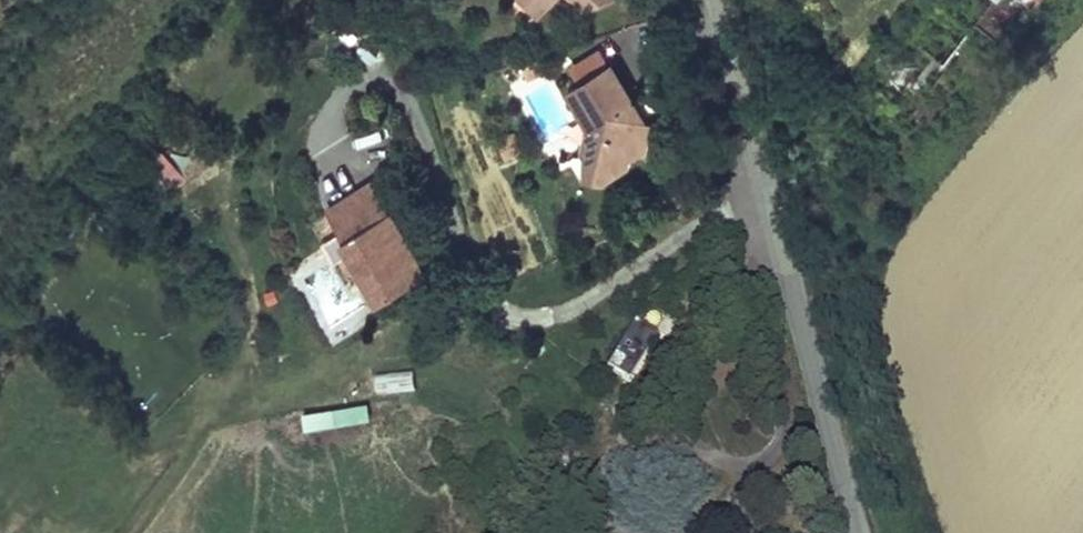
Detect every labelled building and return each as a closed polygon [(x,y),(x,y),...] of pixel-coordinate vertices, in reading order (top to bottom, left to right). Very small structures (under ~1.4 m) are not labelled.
[(539,14),(552,0),(525,0),(539,14)] [(977,28),(1002,48),(1041,0),(1000,0),(977,28)] [(528,77),(544,71),(540,60),(523,67),(528,77)] [(632,150),(643,153),(651,122),(634,118),(626,104),(632,101),(611,65),(569,90),(589,124),(584,149),(586,153),(596,170),(632,150)] [(160,118),(126,154),(147,173),(180,137),(160,118)] [(632,150),(596,170),(586,153),(584,173),(585,175),(602,179),(626,166),(627,161),(643,153),(632,150)] [(428,271),(377,180),(331,205),(382,297),(428,271)] [(635,321),(605,369),(628,382),(655,333),(635,321)] [(303,431),(370,420),(367,402),(300,413),(303,431)]
